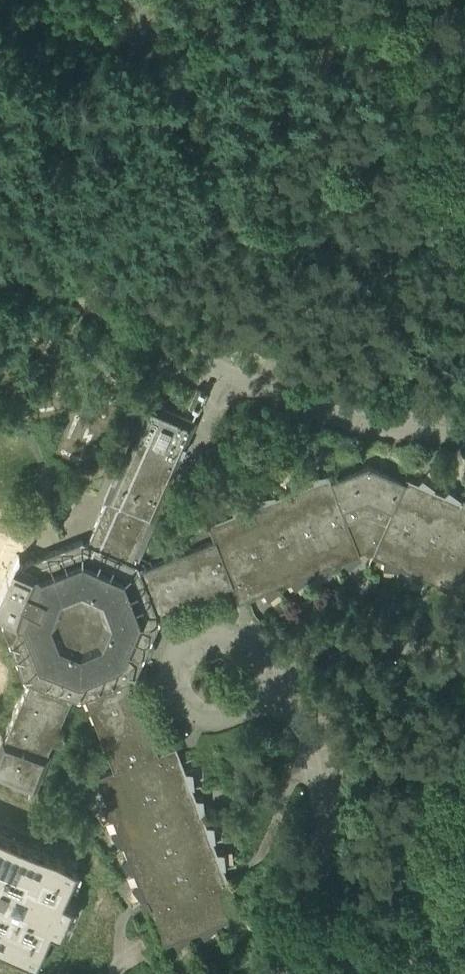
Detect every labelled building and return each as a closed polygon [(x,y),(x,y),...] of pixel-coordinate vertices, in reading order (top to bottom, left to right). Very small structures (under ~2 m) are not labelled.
[(31,787),(34,788),(48,756),(45,754),(51,741),(56,743),(57,744),(59,744),(60,743),(61,743),(62,741),(62,739),(62,738),(61,737),(60,736),(54,734),(70,696),(78,699),(84,697),(114,773),(113,772),(96,779),(106,804),(101,808),(110,821),(112,820),(117,831),(111,835),(120,847),(123,846),(127,858),(122,861),(131,874),(133,873),(138,885),(132,888),(142,901),(142,902),(140,903),(143,912),(147,911),(151,920),(160,945),(161,947),(173,942),(177,948),(190,938),(189,936),(200,932),(204,937),(217,928),(215,925),(227,921),(231,926),(244,917),(243,915),(229,880),(228,878),(227,879),(223,869),(225,868),(224,852),(217,853),(212,842),(215,841),(213,825),(206,826),(202,815),(204,814),(203,799),(196,800),(192,789),(194,788),(192,772),(185,773),(183,767),(179,756),(175,747),(159,754),(158,755),(128,680),(135,677),(159,622),(156,616),(232,587),(238,604),(246,601),(264,594),(267,600),(280,590),(280,588),(291,583),(294,589),(308,580),(307,577),(317,573),(321,579),(334,569),(333,567),(344,562),(348,568),(361,558),(359,554),(366,552),(372,554),(372,556),(384,562),(383,568),(398,571),(399,569),(410,573),(409,580),(424,582),(426,580),(427,581),(435,584),(435,585),(462,597),(464,598),(464,503),(462,501),(463,498),(449,490),(444,495),(433,490),(434,488),(422,478),(418,483),(406,478),(404,481),(405,483),(367,466),(331,481),(330,481),(331,480),(328,474),(312,476),(313,483),(302,487),(301,485),(285,487),(286,494),(275,498),(275,495),(259,497),(259,504),(249,508),(248,506),(232,508),(232,515),(207,524),(213,541),(215,541),(139,571),(137,565),(129,562),(147,520),(151,522),(169,481),(194,423),(181,417),(147,402),(104,501),(107,502),(89,544),(82,541),(25,563),(23,567),(17,564),(20,558),(20,557),(13,559),(0,588),(0,613),(3,615),(1,617),(0,619),(23,676),(30,679),(4,737),(1,736),(0,739),(0,774),(31,787)] [(222,468),(230,450),(215,443),(207,460),(222,468)] [(35,963),(50,931),(59,934),(71,905),(63,900),(77,868),(0,834),(0,948),(35,963)]
